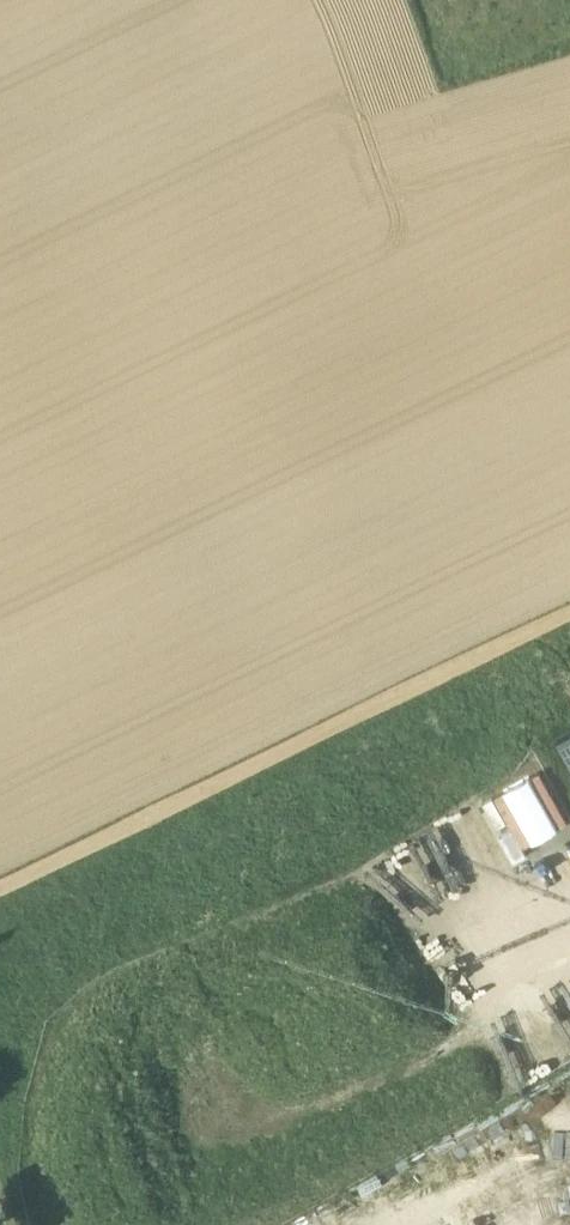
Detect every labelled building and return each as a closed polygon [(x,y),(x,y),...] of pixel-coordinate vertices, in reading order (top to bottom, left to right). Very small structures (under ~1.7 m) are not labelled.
[(556,740),(569,765),(569,732),(556,740)] [(482,800),(498,833),(499,832),(512,860),(529,852),(525,844),(569,822),(569,821),(545,769),(482,800)] [(569,843),(554,852),(569,880),(569,844),(569,843)]
